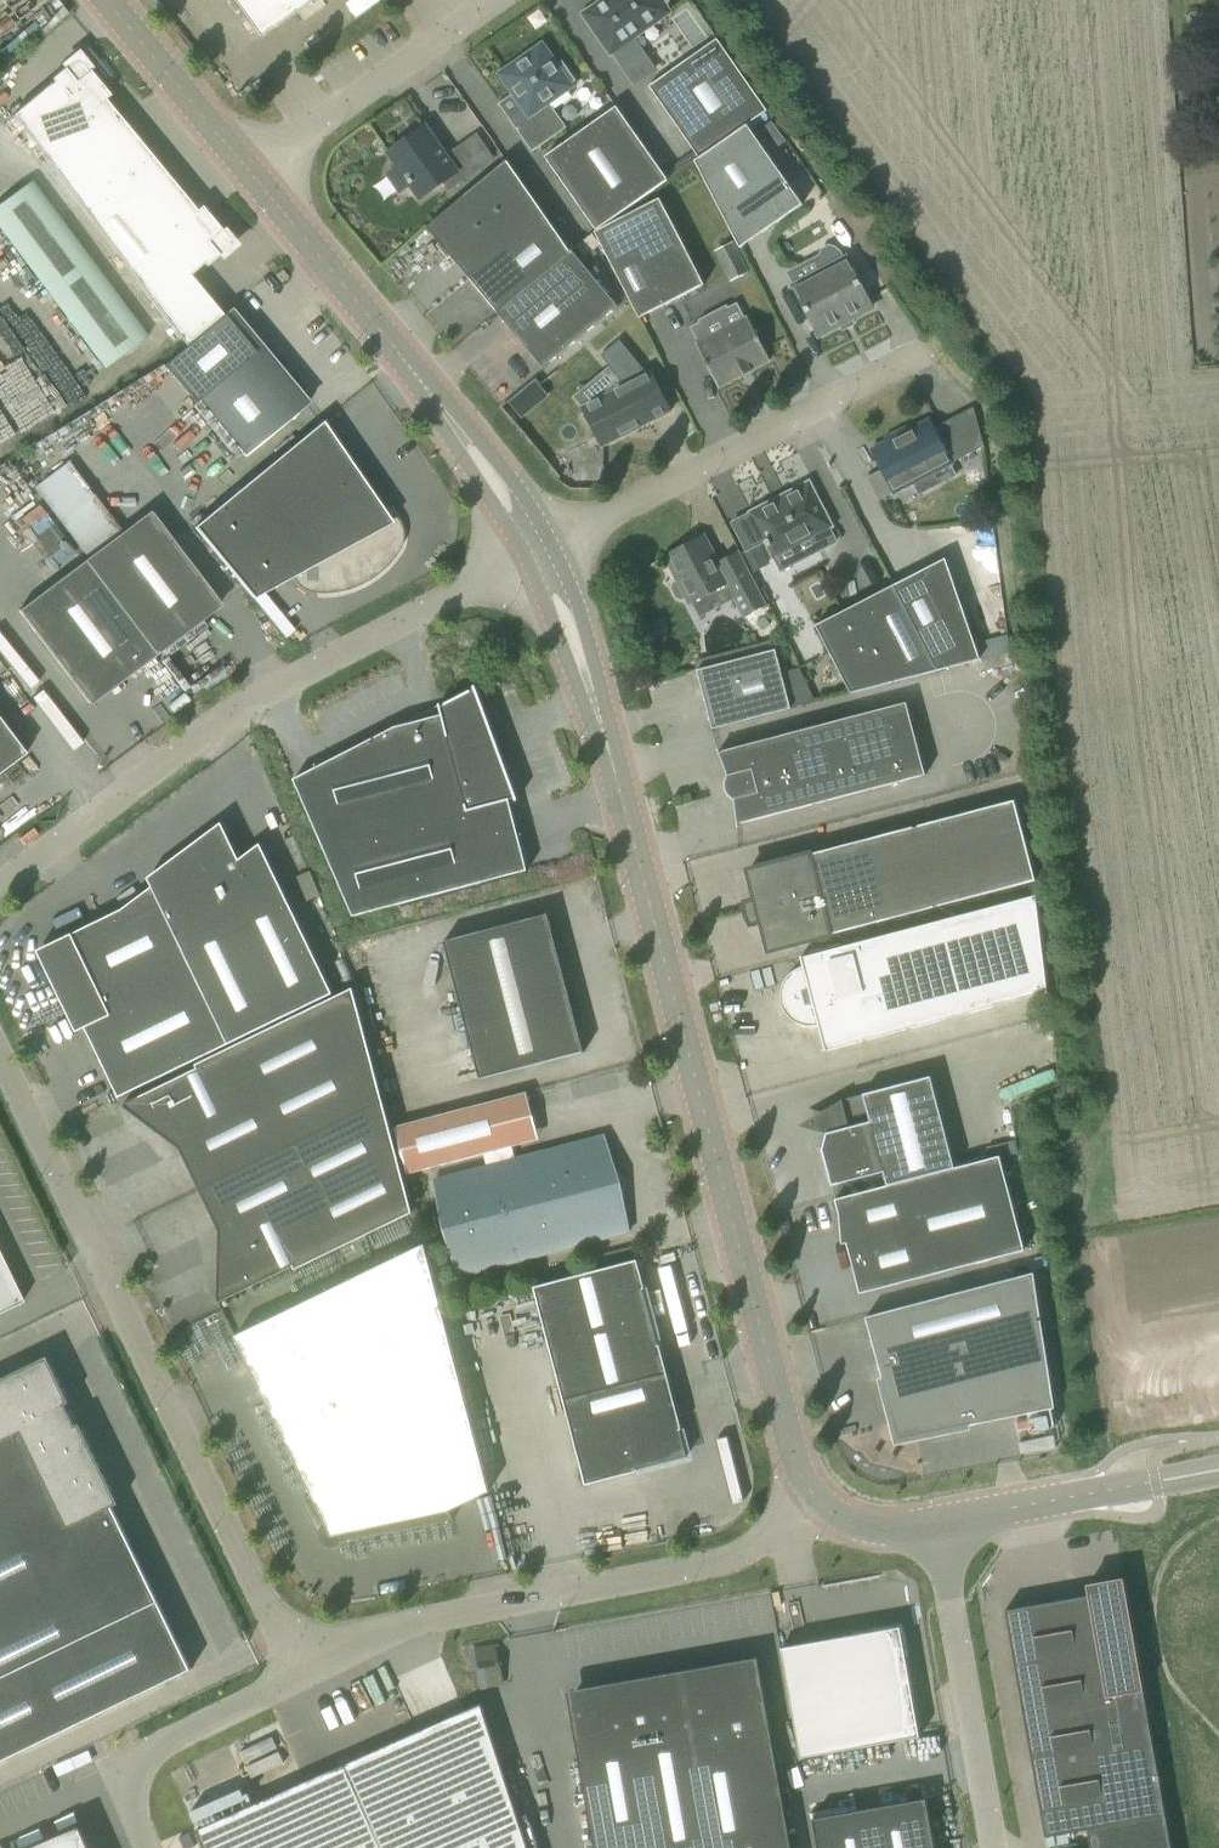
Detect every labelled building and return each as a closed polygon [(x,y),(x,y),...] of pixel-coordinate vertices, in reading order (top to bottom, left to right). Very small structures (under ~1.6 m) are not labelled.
[(33,43),(56,24),(35,0),(0,0),(0,4),(33,43)] [(314,0),(236,0),(262,37),(314,0)] [(622,68),(638,56),(629,43),(673,13),(667,4),(669,0),(603,0),(584,14),(598,34),(622,68)] [(650,86),(701,158),(746,125),(767,110),(717,39),(650,86)] [(532,151),(552,137),(566,127),(551,105),(575,87),(572,82),(575,80),(562,62),(558,65),(542,43),(499,73),(522,107),(508,117),(532,151)] [(83,209),(149,155),(103,100),(108,96),(88,71),(81,63),(71,62),(63,69),(50,80),(52,82),(13,115),(83,209)] [(546,157),(597,230),(668,180),(617,107),(546,157)] [(740,248),(803,204),(746,125),(701,158),(695,161),(740,248)] [(420,198),(444,182),(450,190),(483,168),(465,142),(446,156),(425,126),(388,152),(420,198)] [(195,211),(149,155),(83,209),(184,346),(221,316),(188,276),(202,264),(204,267),(217,256),(225,249),(226,239),(220,231),(200,207),(195,211)] [(470,279),(545,217),(502,165),(427,227),(470,279)] [(31,180),(0,203),(0,230),(104,369),(147,336),(31,180)] [(660,198),(595,232),(639,318),(704,285),(660,198)] [(545,217),(470,279),(500,316),(575,254),(545,217)] [(748,272),(733,242),(720,249),(735,279),(748,272)] [(821,261),(825,269),(793,286),(818,335),(873,307),(847,258),(844,260),(839,251),(835,248),(829,246),(822,249),(821,255),(821,261)] [(618,306),(575,254),(500,316),(543,368),(618,306)] [(222,316),(204,331),(163,365),(194,403),(198,400),(244,456),(308,403),(260,346),(253,352),(222,316)] [(745,318),(696,344),(718,387),(737,377),(738,378),(752,371),(751,370),(770,360),(748,317),(745,318)] [(647,373),(646,372),(619,339),(601,355),(621,380),(601,396),(582,407),(585,413),(582,416),(595,431),(603,447),(671,411),(651,371),(647,373)] [(522,392),(508,403),(521,417),(534,406),(522,392)] [(898,436),(871,450),(883,471),(894,493),(914,482),(914,483),(915,484),(916,485),(916,486),(917,486),(918,487),(919,487),(920,487),(921,488),(922,488),(923,488),(924,488),(925,488),(926,488),(927,487),(928,486),(929,486),(930,485),(931,484),(932,483),(932,482),(932,481),(933,480),(933,479),(933,478),(933,477),(933,476),(933,475),(932,474),(932,473),(927,464),(943,456),(948,465),(952,463),(984,446),(974,407),(934,428),(930,420),(908,431),(907,428),(896,434),(898,436)] [(401,536),(402,531),(401,528),(400,525),(399,523),(397,520),(395,518),(393,516),(391,514),(388,512),(385,511),(374,507),(370,501),(374,499),(321,422),(193,527),(253,599),(287,580),(285,575),(289,573),(290,576),(292,578),(293,581),(295,583),(297,586),(299,588),(302,589),(305,591),(308,592),(313,593),(319,593),(324,593),(329,593),(335,592),(340,591),(346,590),(351,588),(356,586),(361,584),(366,581),(370,579),(374,577),(377,574),(381,571),(384,568),(387,565),(390,561),(393,557),(395,553),(397,549),(399,545),(400,540),(401,536)] [(776,556),(782,568),(819,550),(835,541),(829,528),(832,526),(809,482),(786,494),(785,493),(774,499),(774,500),(751,512),(765,541),(768,547),(774,556),(776,556)] [(149,511),(84,560),(155,656),(162,650),(161,648),(186,630),(187,631),(201,621),(200,619),(219,604),(149,511)] [(719,563),(705,536),(665,556),(678,581),(673,583),(672,588),(677,598),(682,599),(687,597),(690,603),(727,583),(744,616),(767,604),(740,552),(719,563)] [(155,656),(84,560),(15,612),(88,703),(107,688),(109,690),(123,680),(122,678),(147,659),(148,661),(155,656)] [(895,586),(938,669),(981,659),(946,560),(895,586)] [(938,669),(895,586),(816,626),(849,690),(938,669)] [(277,610),(268,618),(285,638),(294,631),(277,610)] [(774,641),(695,661),(697,670),(712,729),(736,723),(791,708),(786,689),(774,641)] [(294,779),(353,916),(528,870),(509,800),(515,799),(516,801),(518,800),(475,686),(473,686),(474,688),(441,705),(441,704),(439,704),(442,715),(395,727),(294,779)] [(907,702),(744,745),(720,752),(720,751),(718,752),(721,759),(724,766),(727,773),(729,781),(733,794),(734,802),(735,809),(736,817),(737,825),(739,825),(739,824),(926,775),(907,702)] [(7,730),(0,721),(0,773),(25,754),(7,730)] [(747,910),(747,913),(1025,841),(1014,801),(749,870),(756,900),(746,903),(746,907),(747,910)] [(51,957),(119,1097),(333,993),(269,861),(245,872),(230,840),(221,847),(217,838),(122,909),(55,942),(60,952),(51,957)] [(770,950),(1035,881),(1025,841),(747,913),(748,917),(750,920),(751,923),(762,921),(770,950)] [(1048,993),(1038,902),(1036,895),(801,957),(803,967),(800,968),(797,969),(794,971),(791,973),(789,975),(787,978),(785,981),(783,984),(782,987),(781,990),(781,994),(781,997),(781,1000),(782,1004),(783,1007),(784,1010),(786,1013),(788,1016),(790,1018),(793,1020),(796,1022),(799,1024),(802,1025),(805,1026),(809,1026),(812,1026),(815,1026),(819,1026),(825,1051),(1048,993)] [(480,1079),(560,1058),(583,1051),(547,914),(444,941),(480,1079)] [(217,1299),(219,1302),(295,1265),(296,1267),(295,1267),(296,1269),(412,1213),(353,988),(196,1064),(197,1066),(198,1065),(199,1068),(123,1104),(125,1108),(129,1105),(183,1146),(179,1148),(181,1152),(184,1150),(202,1186),(198,1188),(200,1191),(204,1189),(221,1225),(217,1227),(219,1231),(223,1228),(221,1297),(217,1299)] [(887,1186),(955,1168),(931,1077),(836,1102),(823,1149),(832,1185),(884,1172),(887,1186)] [(487,1166),(435,1179),(459,1277),(630,1231),(605,1135),(524,1156),(515,1158),(512,1145),(526,1142),(514,1096),(395,1127),(406,1174),(416,1172),(484,1154),(487,1166)] [(1000,1156),(955,1168),(887,1186),(836,1199),(860,1293),(1025,1250),(1000,1156)] [(450,1510),(490,1491),(425,1244),(235,1336),(312,1495),(303,1499),(319,1531),(321,1531),(323,1527),(327,1524),(331,1522),(341,1526),(344,1530),(345,1534),(344,1538),(345,1540),(454,1519),(454,1517),(450,1510)] [(21,1302),(0,1258),(0,1312),(21,1302)] [(560,1385),(663,1358),(637,1260),(534,1287),(560,1385)] [(1028,1274),(867,1317),(883,1379),(884,1379),(895,1421),(917,1434),(969,1424),(969,1425),(1055,1408),(1034,1272),(1028,1274)] [(191,1669),(113,1507),(119,1504),(80,1423),(76,1425),(66,1404),(70,1402),(48,1356),(0,1379),(0,1762),(191,1669)] [(682,1429),(663,1358),(560,1385),(586,1484),(638,1470),(638,1469),(688,1456),(681,1429),(682,1429)] [(1006,1610),(1046,1836),(1048,1847),(1172,1847),(1166,1815),(1124,1578),(1087,1585),(1089,1596),(1006,1610)] [(857,1635),(852,1636),(782,1648),(801,1758),(920,1737),(906,1659),(906,1654),(901,1627),(857,1635)] [(573,1695),(580,1737),(575,1738),(595,1847),(792,1847),(758,1657),(701,1667),(702,1672),(573,1695)] [(205,1847),(529,1847),(481,1700),(197,1829),(205,1847)] [(813,1818),(819,1847),(936,1847),(927,1798),(813,1818)] [(30,1847),(90,1847),(81,1826),(30,1847)]
